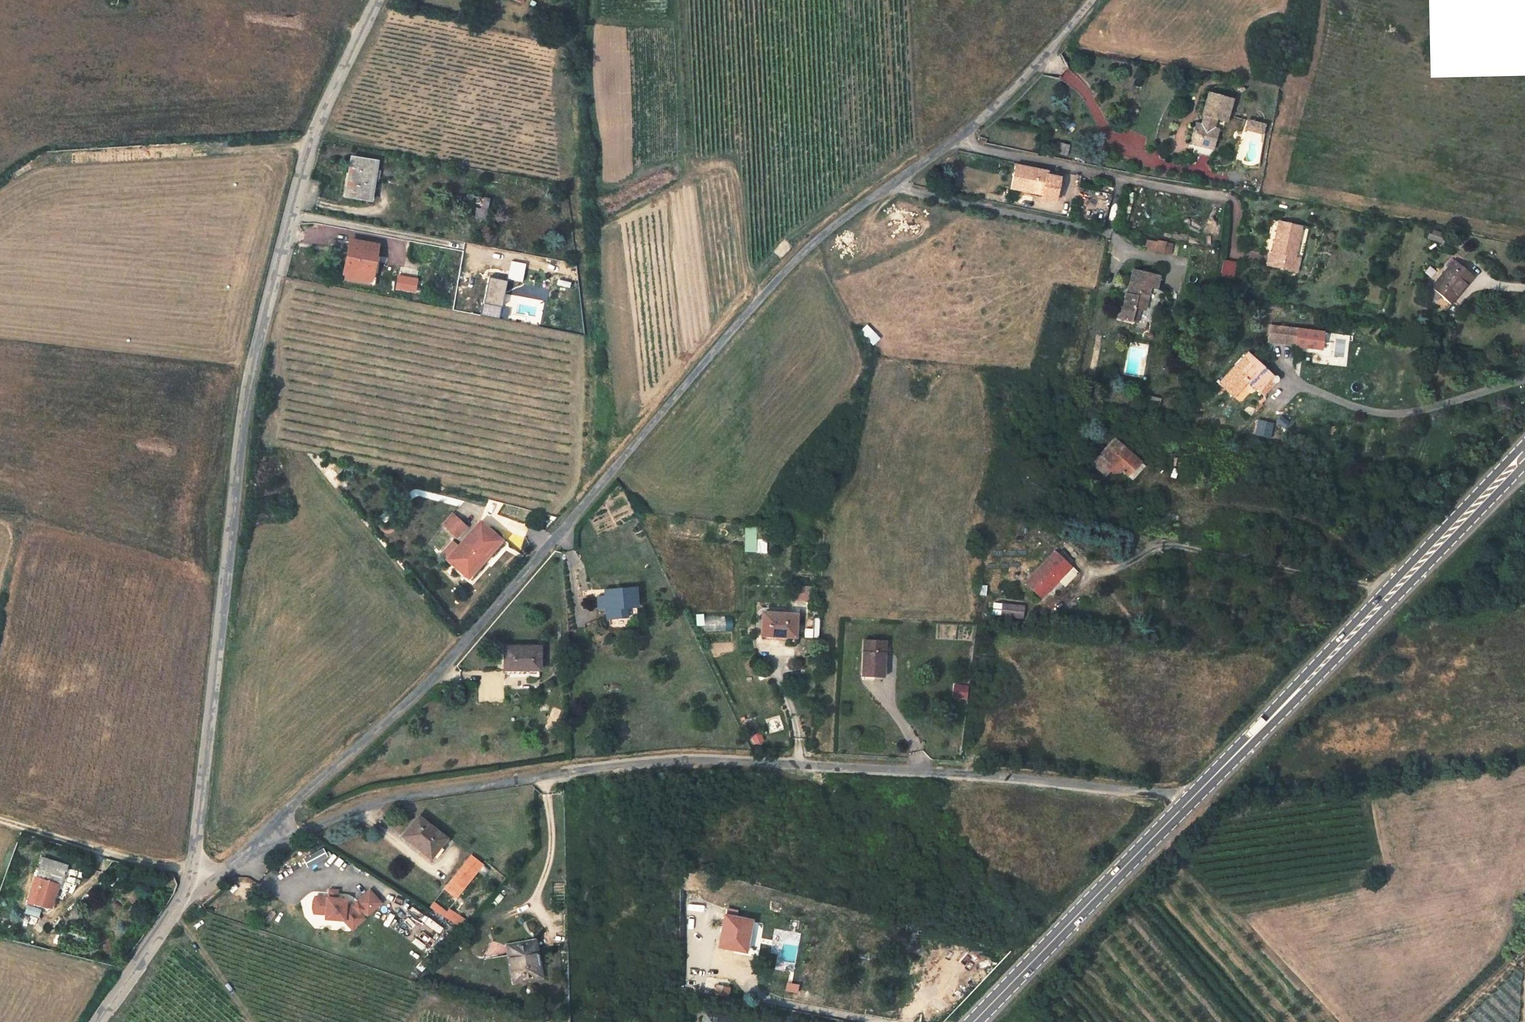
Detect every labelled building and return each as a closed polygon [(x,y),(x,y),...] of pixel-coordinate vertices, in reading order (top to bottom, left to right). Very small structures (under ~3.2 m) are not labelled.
[(1229,87),(1207,83),(1200,117),(1195,116),(1191,134),(1214,138),(1219,120),(1213,119),(1215,109),(1221,110),(1223,101),(1226,102),(1229,87)] [(1262,114),(1246,109),(1243,118),(1259,122),(1262,114)] [(374,149),(354,146),(352,158),(348,158),(345,173),(349,174),(347,183),(370,187),(374,166),(378,167),(380,158),(373,157),(374,149)] [(1050,163),(1020,156),(1016,177),(1046,184),(1045,188),(1060,191),(1065,169),(1050,166),(1050,163)] [(487,186),(468,182),(464,202),(483,205),(487,186)] [(1279,241),(1300,245),(1303,228),(1306,228),(1308,217),(1285,212),(1283,221),(1279,241)] [(1443,230),(1446,222),(1431,218),(1429,225),(1443,230)] [(1273,240),(1279,241),(1283,221),(1277,220),(1273,240)] [(350,226),(344,260),(371,264),(378,230),(350,226)] [(1171,254),(1173,244),(1146,238),(1143,249),(1171,254)] [(1430,274),(1447,289),(1464,269),(1465,270),(1472,262),(1454,246),(1430,274)] [(1167,263),(1141,257),(1133,297),(1130,297),(1127,308),(1141,311),(1145,296),(1152,297),(1158,273),(1165,275),(1167,263)] [(1223,259),(1218,276),(1230,279),(1235,262),(1223,259)] [(370,270),(371,264),(344,260),(343,265),(370,270)] [(413,276),(415,263),(397,260),(395,273),(413,276)] [(480,302),(499,306),(504,281),(484,278),(480,302)] [(1316,320),(1277,313),(1274,327),(1313,334),(1316,320)] [(868,324),(860,331),(874,345),(882,338),(868,324)] [(1276,363),(1275,363),(1250,340),(1223,372),(1235,383),(1250,366),(1269,384),(1284,367),(1282,364),(1279,363),(1276,363)] [(1166,388),(1152,385),(1151,392),(1165,395),(1166,388)] [(1152,458),(1120,429),(1098,454),(1111,466),(1116,461),(1127,462),(1138,472),(1152,458)] [(441,503),(433,513),(447,525),(455,516),(441,503)] [(490,530),(468,511),(437,546),(459,565),(490,530)] [(767,553),(767,539),(758,539),(758,527),(745,526),(745,552),(767,553)] [(1027,589),(1044,570),(1055,557),(1058,553),(1043,541),(1041,543),(1038,541),(1009,573),(1027,589)] [(1060,562),(1055,557),(1044,570),(1049,574),(1060,562)] [(604,570),(604,577),(592,578),(592,590),(606,589),(606,598),(632,597),(632,588),(640,588),(640,575),(614,576),(614,569),(604,570)] [(811,596),(812,583),(797,582),(796,595),(811,596)] [(978,607),(985,608),(987,596),(980,595),(978,607)] [(1008,600),(987,596),(985,608),(1006,612),(1008,600)] [(796,612),(763,612),(763,632),(796,632),(796,612)] [(704,617),(705,631),(733,630),(732,616),(704,617)] [(892,631),(869,629),(867,664),(889,666),(892,631)] [(533,641),(498,643),(498,663),(535,661),(533,641)] [(966,674),(952,673),(952,681),(958,681),(958,686),(965,687),(966,674)] [(417,794),(402,812),(431,835),(446,816),(417,794)] [(457,876),(484,841),(476,835),(449,870),(457,876)] [(304,859),(309,868),(329,857),(324,847),(304,859)] [(60,890),(67,872),(40,862),(25,902),(47,911),(55,888),(60,890)] [(432,888),(464,907),(468,899),(437,880),(432,888)] [(434,900),(429,908),(462,928),(467,920),(434,900)] [(750,909),(727,903),(722,930),(745,935),(750,909)] [(549,928),(522,929),(523,966),(549,966),(549,928)] [(731,973),(718,970),(716,980),(729,983),(731,973)] [(727,1001),(707,997),(700,1021),(722,1021),(723,1019),(729,1017),(731,1015),(733,1012),(733,1008),(731,1005),(729,1002),(727,1001)]
